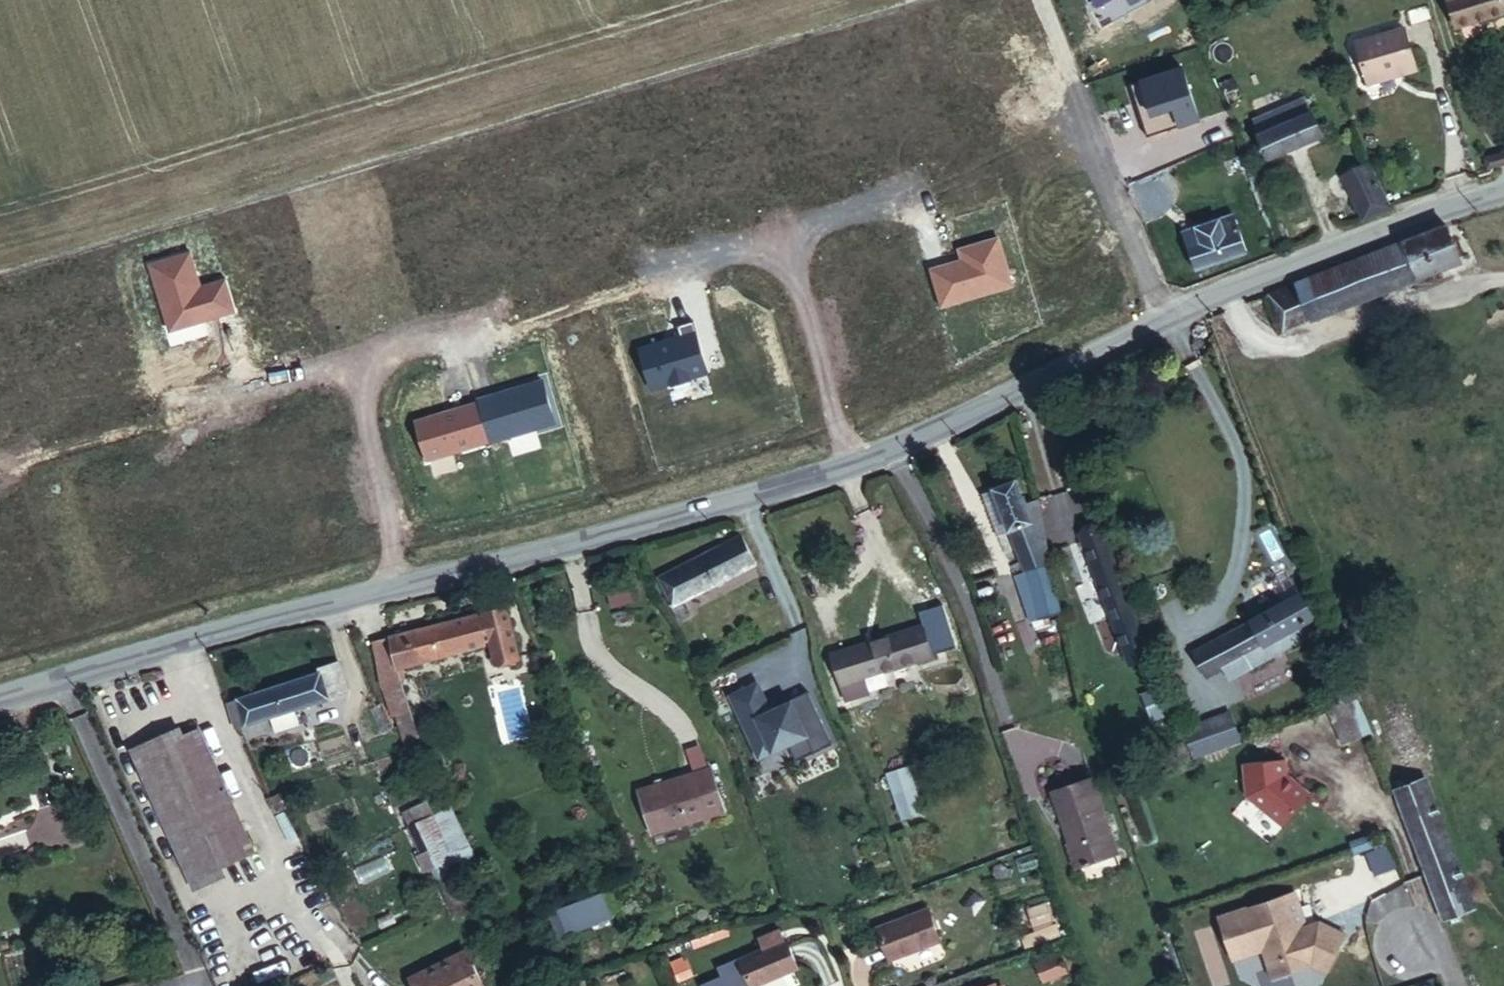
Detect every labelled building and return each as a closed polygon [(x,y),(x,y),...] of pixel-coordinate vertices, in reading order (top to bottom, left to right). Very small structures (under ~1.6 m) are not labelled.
[(1452,31),(1503,18),(1503,16),(1500,0),(1444,0),(1452,31)] [(1418,72),(1406,32),(1357,47),(1369,88),(1418,72)] [(1303,99),(1252,119),(1267,159),(1320,138),(1303,99)] [(1368,163),(1346,173),(1364,219),(1386,210),(1368,163)] [(1236,215),(1179,232),(1189,271),(1247,256),(1236,215)] [(1473,268),(1458,226),(1270,295),(1284,335),(1392,296),(1473,268)] [(1061,571),(1049,511),(1033,517),(1025,491),(1001,498),(1026,582),(1061,571)] [(1014,541),(1001,498),(988,504),(1002,545),(1014,541)] [(1098,520),(1078,527),(1129,663),(1150,655),(1098,520)] [(736,532),(653,564),(668,603),(681,597),(676,587),(747,561),(736,532)] [(1285,598),(1235,626),(1248,650),(1298,621),(1285,598)] [(490,618),(468,622),(473,650),(476,670),(501,665),(490,618)] [(1298,621),(1248,650),(1230,659),(1237,672),(1305,635),(1298,621)] [(473,650),(468,622),(378,641),(384,668),(387,667),(473,650)] [(1248,650),(1235,626),(1181,655),(1193,680),(1209,671),(1230,659),(1248,650)] [(935,659),(927,634),(836,665),(850,707),(873,699),(867,682),(935,659)] [(384,668),(378,641),(367,643),(376,685),(387,683),(391,682),(387,667),(384,668)] [(1230,659),(1209,671),(1216,684),(1237,672),(1230,659)] [(327,664),(210,694),(223,722),(250,715),(278,708),(334,694),(327,664)] [(833,744),(812,691),(774,706),(763,680),(731,693),(759,765),(756,767),(763,785),(801,769),(797,759),(833,744)] [(387,683),(376,685),(385,714),(396,712),(387,683)] [(1155,691),(1136,698),(1145,721),(1164,714),(1155,691)] [(1330,709),(1336,725),(1363,716),(1356,699),(1330,709)] [(282,725),(278,708),(250,715),(255,732),(282,725)] [(1355,719),(1336,725),(1348,759),(1367,752),(1355,719)] [(1224,720),(1177,737),(1187,765),(1234,748),(1224,720)] [(165,736),(119,757),(125,770),(171,749),(165,736)] [(171,749),(125,770),(154,834),(223,810),(190,740),(171,749)] [(1288,786),(1286,765),(1244,769),(1247,801),(1283,832),(1310,800),(1295,787),(1292,789),(1288,786)] [(900,768),(880,775),(896,821),(915,814),(900,768)] [(709,771),(641,796),(658,840),(726,816),(709,771)] [(1389,791),(1437,915),(1470,902),(1422,778),(1389,791)] [(1110,861),(1081,779),(1048,791),(1068,847),(1063,850),(1070,873),(1110,861)] [(476,860),(454,804),(433,812),(429,800),(404,810),(429,878),(476,860)] [(235,837),(223,810),(154,834),(169,868),(235,837)] [(248,867),(235,837),(169,868),(183,897),(248,867)] [(647,867),(544,912),(558,942),(659,897),(647,867)] [(917,901),(867,922),(880,955),(932,935),(917,901)] [(1044,922),(1048,937),(1056,935),(1048,903),(1027,908),(1032,925),(1044,922)] [(1216,931),(1231,972),(1262,961),(1271,985),(1281,985),(1310,975),(1326,983),(1340,951),(1319,941),(1315,932),(1303,937),(1291,904),(1216,931)] [(1315,932),(1319,941),(1340,951),(1343,945),(1315,932)] [(787,971),(775,944),(774,944),(769,934),(747,943),(752,953),(707,973),(711,982),(700,985),(752,985),(787,971)] [(1054,944),(1031,953),(1038,972),(1060,963),(1054,944)] [(416,985),(479,985),(468,962),(416,985)] [(968,985),(1005,985),(1002,978),(996,980),(994,976),(968,985)]
